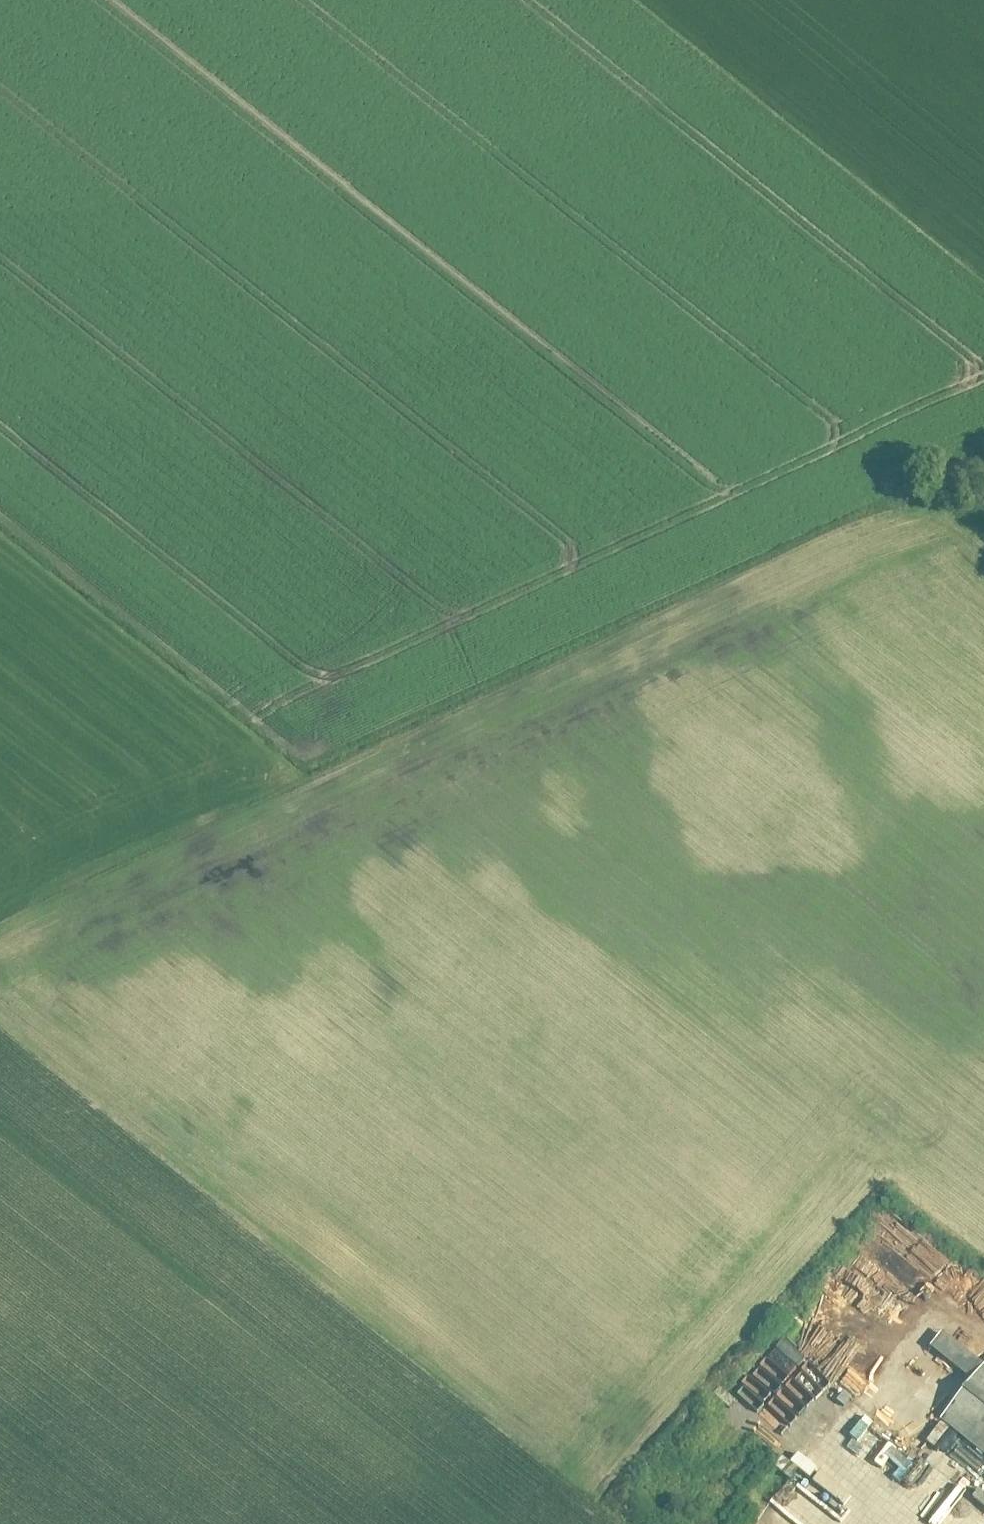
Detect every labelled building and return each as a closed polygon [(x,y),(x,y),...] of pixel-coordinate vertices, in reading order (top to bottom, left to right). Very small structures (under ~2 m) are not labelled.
[(943,1421),(983,1454),(983,1370),(943,1421)] [(871,1466),(872,1410),(860,1409),(858,1465),(871,1466)] [(916,1457),(929,1447),(912,1426),(900,1436),(916,1457)] [(797,1477),(813,1459),(805,1451),(810,1445),(802,1437),(779,1462),(797,1477)] [(855,1457),(854,1437),(846,1437),(847,1458),(855,1457)] [(918,1491),(935,1475),(928,1467),(910,1483),(918,1491)] [(938,1473),(923,1491),(932,1499),(947,1481),(938,1473)] [(790,1487),(782,1499),(803,1514),(811,1501),(790,1487)] [(941,1507),(954,1518),(965,1505),(952,1494),(941,1507)] [(745,1523),(760,1523),(770,1514),(760,1504),(742,1522),(745,1523)]
